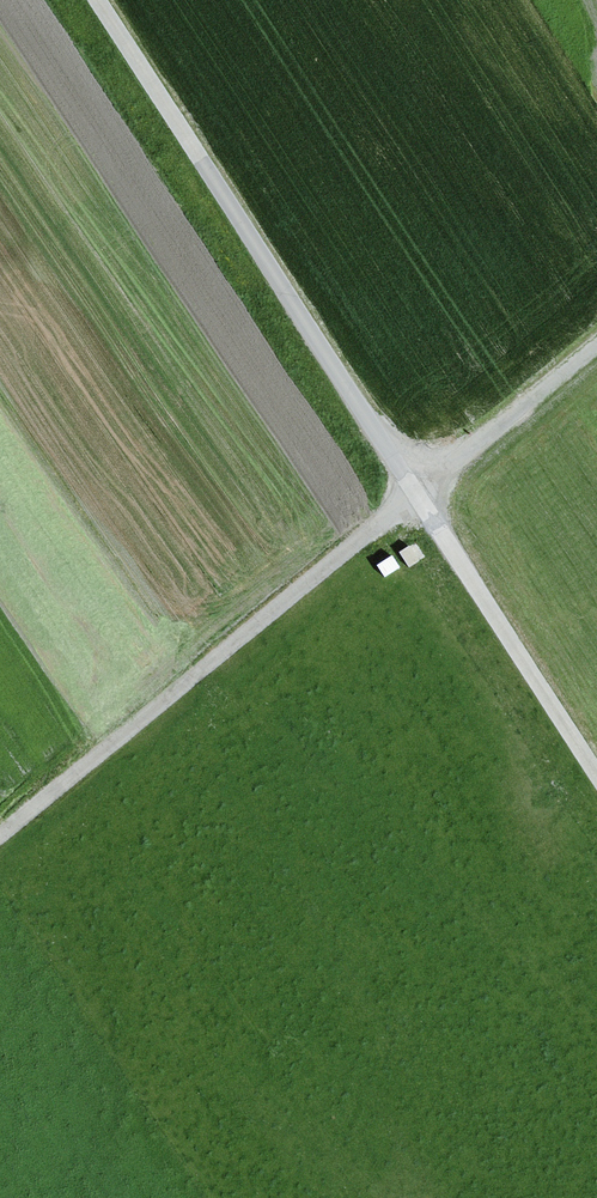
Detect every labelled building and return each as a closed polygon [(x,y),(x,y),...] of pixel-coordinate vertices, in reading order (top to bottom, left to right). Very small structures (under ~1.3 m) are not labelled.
[(415,541),(399,552),(409,567),(426,556),(415,541)]
